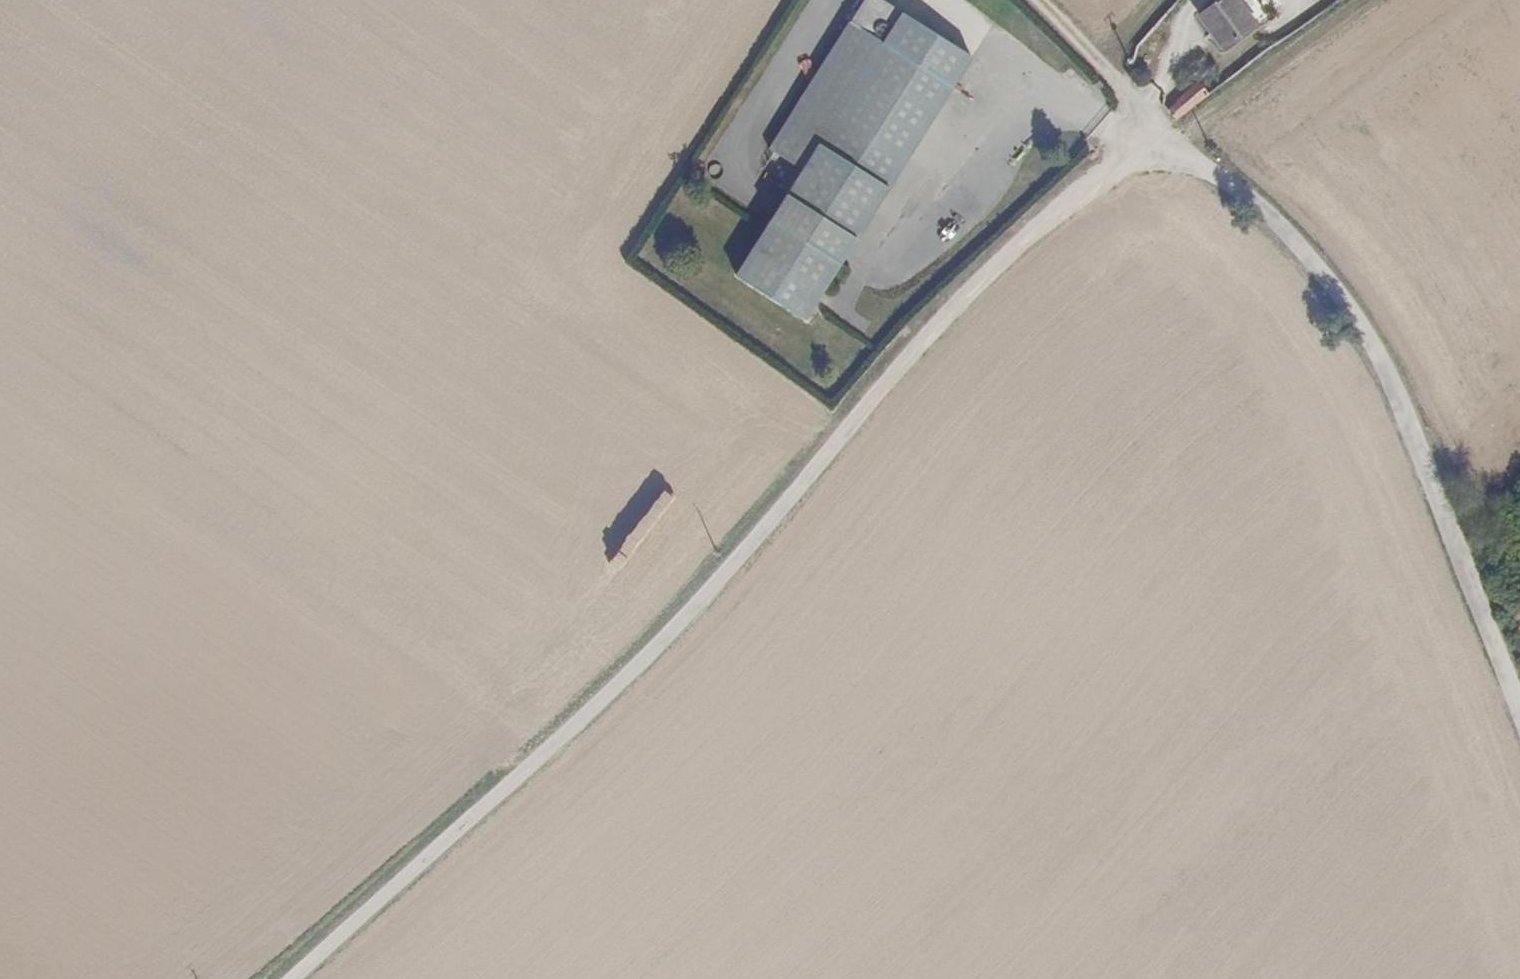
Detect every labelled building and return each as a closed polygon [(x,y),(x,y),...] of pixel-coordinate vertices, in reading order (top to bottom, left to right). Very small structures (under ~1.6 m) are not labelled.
[(804,320),(971,60),(877,0),(860,0),(765,149),(800,171),(733,275),(804,320)] [(1221,51),(1259,24),(1243,0),(1217,0),(1194,16),(1221,51)] [(1208,96),(1196,82),(1165,107),(1175,120),(1208,96)]
